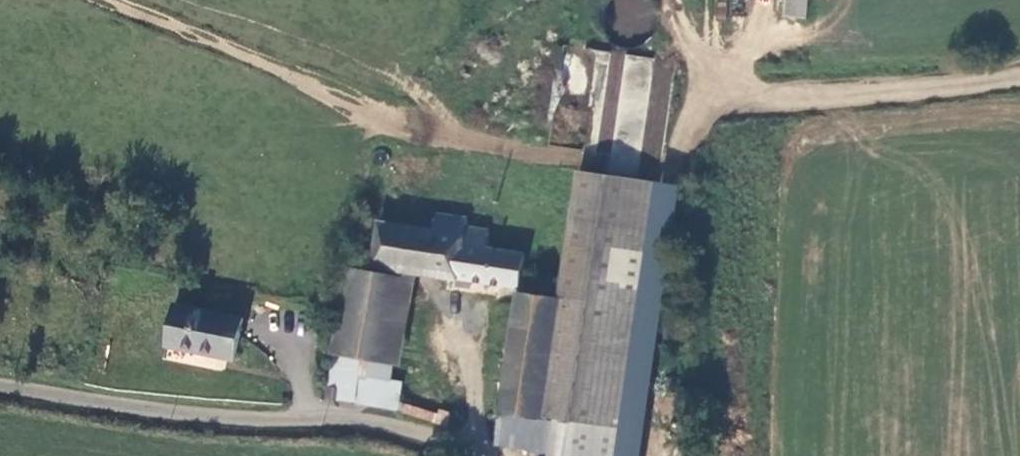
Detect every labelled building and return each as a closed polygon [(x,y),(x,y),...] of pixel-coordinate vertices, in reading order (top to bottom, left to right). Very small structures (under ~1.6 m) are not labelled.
[(612,33),(651,37),(655,0),(615,0),(612,33)] [(778,16),(804,19),(806,0),(779,0),(778,16)] [(650,78),(652,58),(622,55),(620,84),(634,85),(634,76),(650,78)] [(565,241),(644,251),(654,182),(575,171),(565,241)] [(614,455),(638,455),(676,186),(654,182),(644,251),(618,427),(614,455)] [(434,212),(431,228),(375,220),(368,271),(416,276),(446,282),(446,291),(512,298),(495,416),(494,445),(545,455),(614,455),(618,427),(541,420),(556,297),(518,290),(525,251),(486,246),(489,229),(466,226),(468,216),(434,212)] [(618,427),(644,251),(565,241),(556,297),(541,420),(618,427)] [(345,266),(328,354),(393,365),(399,366),(416,276),(368,271),(345,266)] [(172,304),(162,349),(234,364),(240,334),(243,319),(172,304)] [(335,385),(334,404),(398,411),(403,380),(391,379),(393,365),(328,354),(327,386),(335,385)] [(399,411),(443,425),(446,415),(402,401),(399,411)]
